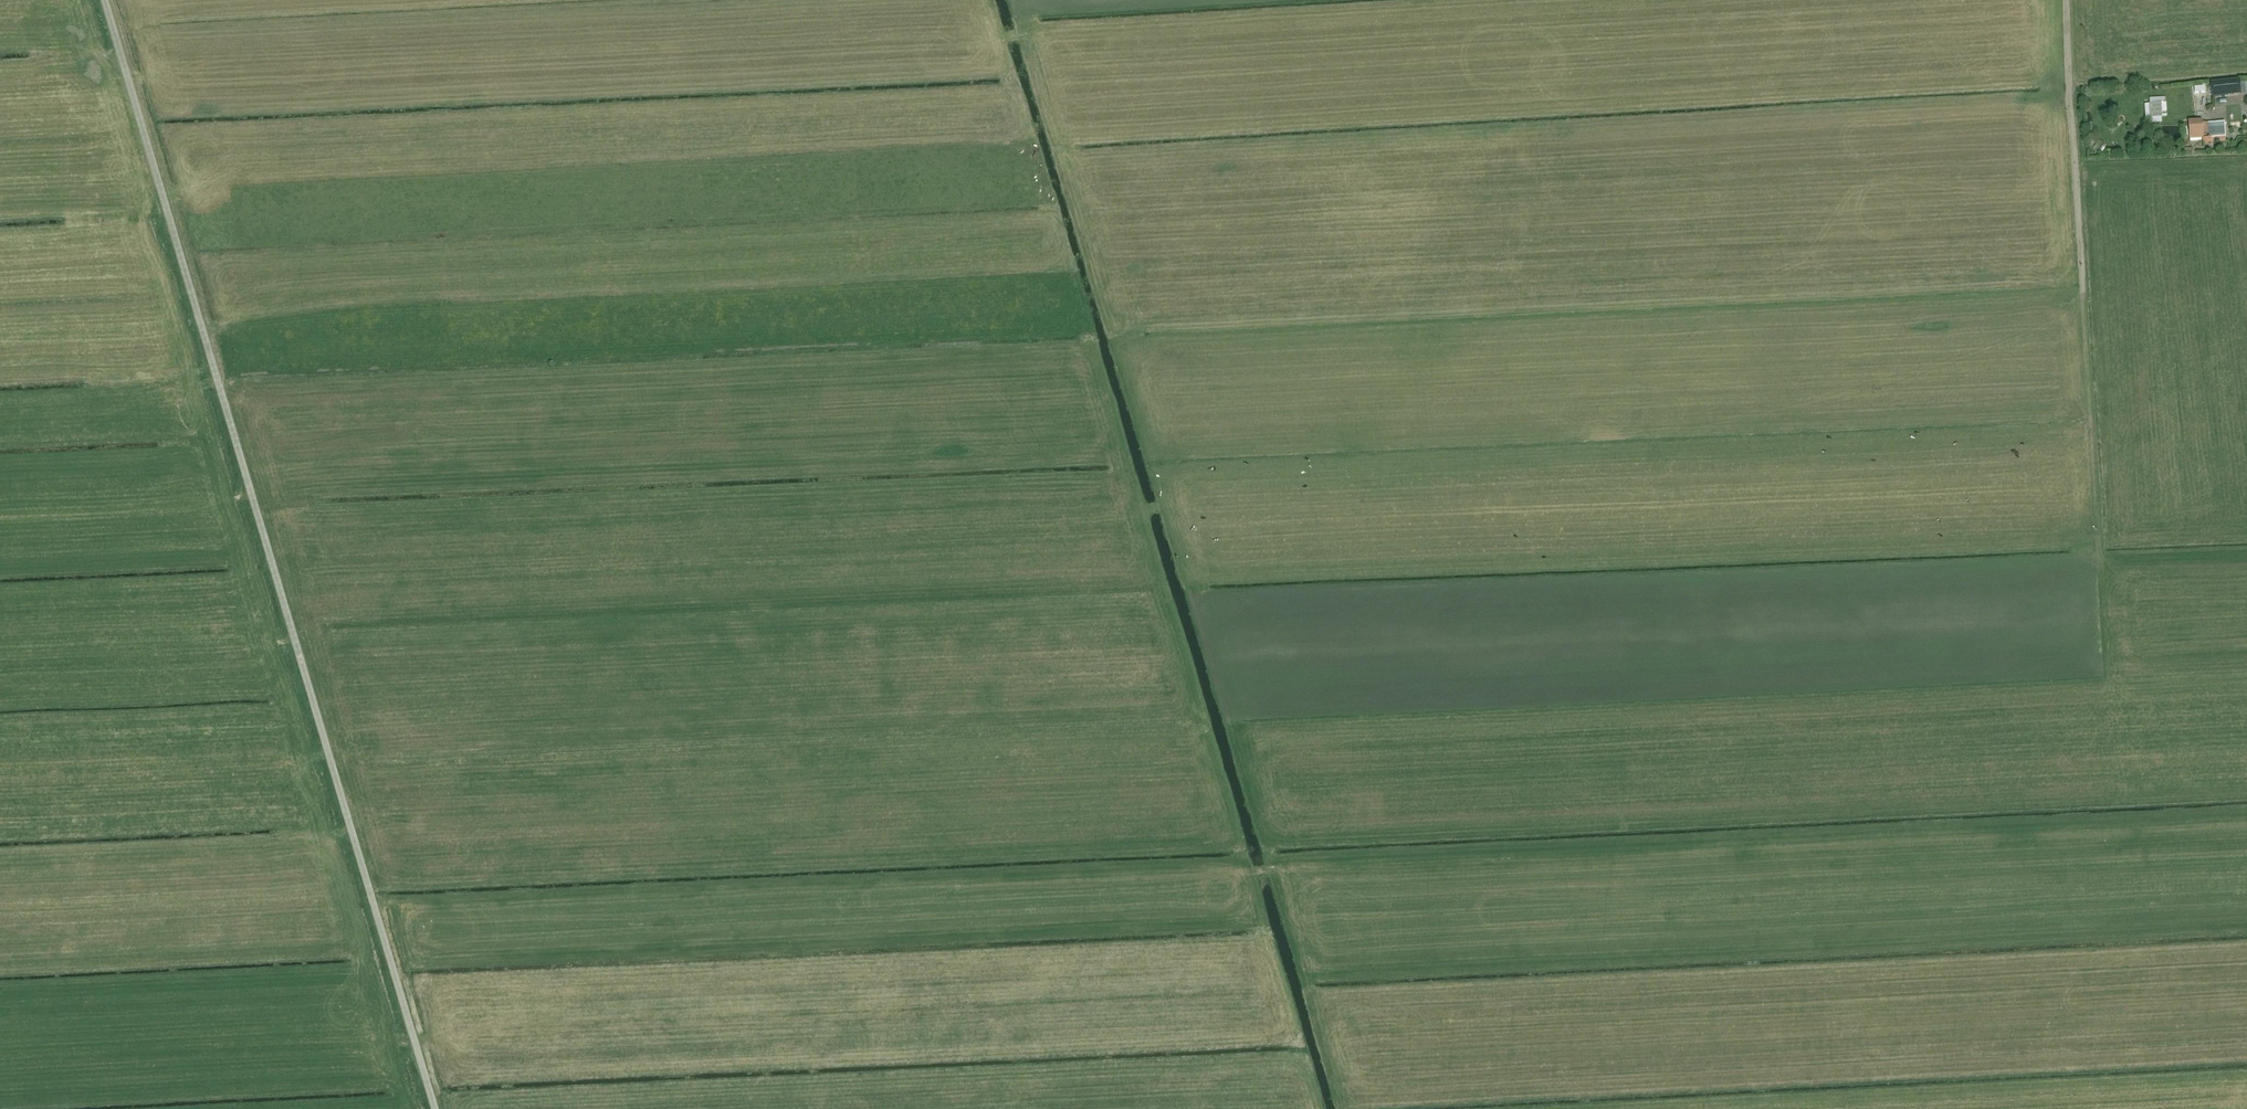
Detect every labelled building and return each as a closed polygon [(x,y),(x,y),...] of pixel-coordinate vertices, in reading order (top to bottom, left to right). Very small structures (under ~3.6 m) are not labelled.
[(2213,97),(2242,94),(2240,80),(2211,83),(2213,97)] [(2191,96),(2185,97),(2186,103),(2202,100),(2200,88),(2190,89),(2191,96)] [(2161,105),(2148,105),(2149,121),(2162,120),(2161,105)] [(2226,137),(2225,122),(2208,123),(2210,139),(2226,137)] [(2203,123),(2188,123),(2189,137),(2197,136),(2197,138),(2204,138),(2203,123)]
